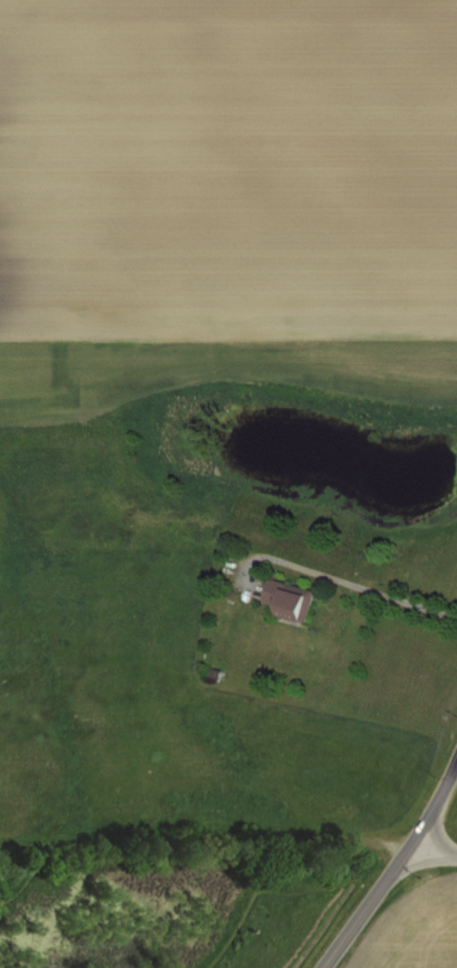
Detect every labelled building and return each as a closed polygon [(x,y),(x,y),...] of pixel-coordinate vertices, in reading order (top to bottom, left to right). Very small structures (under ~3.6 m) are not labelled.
[(260,603),(272,606),(270,615),(306,623),(313,590),(265,579),(260,603)]
